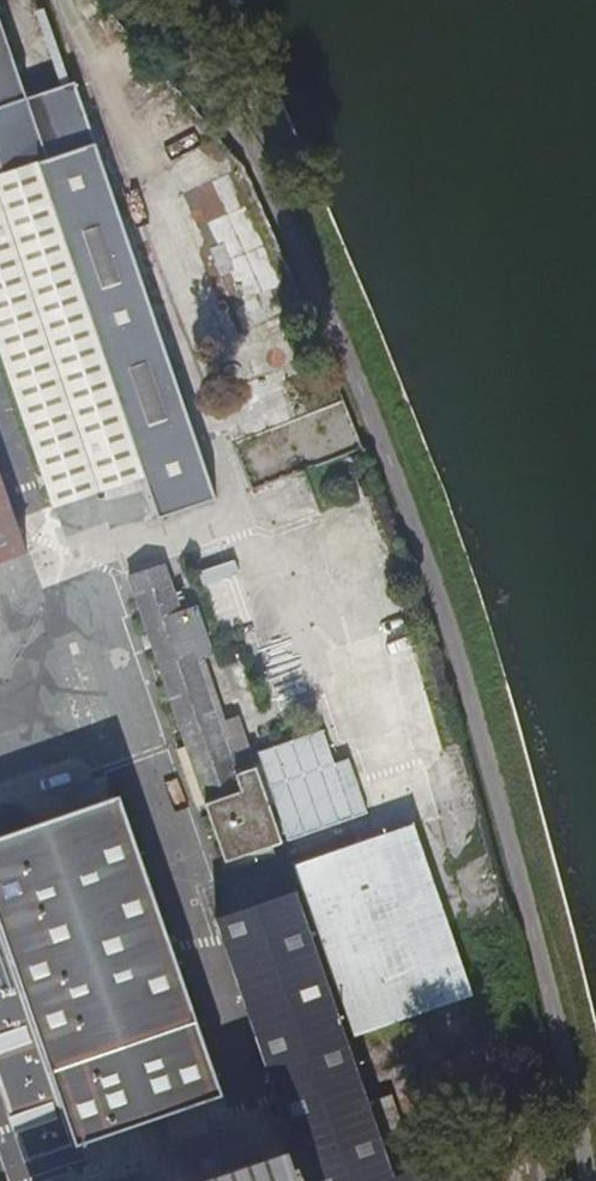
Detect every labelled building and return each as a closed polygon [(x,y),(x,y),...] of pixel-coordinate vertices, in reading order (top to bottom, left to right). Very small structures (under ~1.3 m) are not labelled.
[(7,175),(0,178),(0,334),(11,366),(4,368),(27,435),(33,433),(58,508),(146,478),(161,520),(219,500),(75,87),(32,102),(0,9),(0,156),(7,175)] [(246,334),(306,308),(248,170),(187,195),(199,223),(201,222),(237,305),(234,306),(246,334)] [(256,493),(366,449),(346,402),(235,446),(254,494),(256,493)] [(366,449),(256,493),(267,521),(377,477),(366,449)] [(28,556),(0,473),(0,565),(28,556)] [(206,565),(220,626),(256,618),(242,557),(206,565)] [(169,568),(132,582),(190,748),(180,751),(200,808),(209,805),(229,864),(285,845),(259,768),(239,775),(201,663),(216,657),(200,611),(185,616),(182,605),(188,602),(186,595),(179,597),(169,568)] [(287,692),(324,680),(307,629),(270,641),(287,692)] [(261,754),(290,840),(370,813),(351,759),(337,764),(326,732),(261,754)] [(41,1081),(189,1029),(111,803),(0,841),(0,963),(41,1081)] [(297,865),(355,1034),(470,995),(412,826),(297,865)] [(299,893),(263,906),(218,921),(307,1180),(420,1180),(416,1170),(395,1177),(299,893)] [(37,1180),(49,1180),(73,1173),(41,1081),(0,963),(0,1073),(37,1180)] [(256,1163),(206,1180),(262,1180),(256,1163)]
